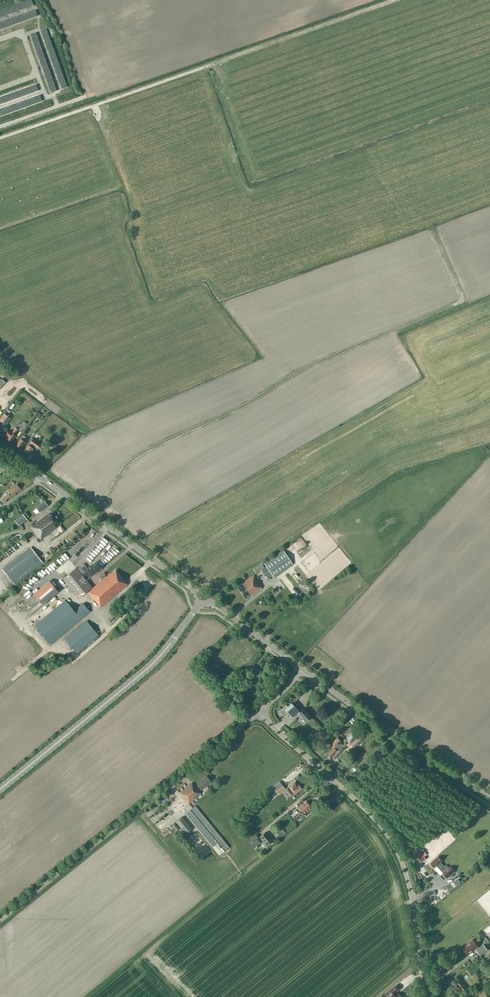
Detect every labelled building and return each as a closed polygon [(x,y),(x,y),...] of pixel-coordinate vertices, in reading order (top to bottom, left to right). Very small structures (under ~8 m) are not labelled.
[(22,9),(34,5),(32,0),(30,0),(20,4),(22,9)] [(8,8),(11,14),(22,9),(20,4),(13,6),(8,8)] [(11,14),(8,8),(0,11),(0,17),(11,14)] [(35,10),(24,14),(26,20),(37,16),(35,10)] [(14,24),(26,20),(24,14),(12,18),(14,24)] [(3,28),(14,24),(12,18),(1,22),(3,28)] [(46,29),(41,31),(45,42),(51,40),(46,29)] [(36,33),(30,35),(34,46),(40,44),(36,33)] [(45,42),(49,54),(55,52),(51,40),(45,42)] [(34,46),(38,58),(44,56),(40,44),(34,46)] [(50,58),(53,66),(59,64),(55,52),(49,54),(50,58)] [(38,58),(43,69),(48,67),(44,56),(38,58)] [(53,66),(57,77),(63,75),(59,64),(53,66)] [(43,69),(47,81),(53,79),(48,67),(43,69)] [(67,87),(63,75),(57,77),(61,89),(67,87)] [(57,90),(53,79),(47,81),(51,93),(57,90)] [(25,89),(27,94),(38,90),(36,85),(25,89)] [(27,94),(25,89),(13,93),(15,99),(27,94)] [(15,99),(13,93),(1,97),(4,103),(10,100),(15,99)] [(40,95),(28,99),(30,105),(42,101),(40,95)] [(19,109),(30,105),(28,99),(17,103),(19,109)] [(7,113),(19,109),(17,103),(13,105),(5,107),(7,113)] [(6,424),(10,418),(3,413),(0,418),(0,420),(6,424)] [(11,433),(7,430),(4,434),(8,437),(7,439),(11,442),(15,435),(14,434),(17,429),(15,428),(11,433)] [(21,449),(25,442),(23,440),(26,437),(22,435),(20,438),(15,445),(21,449)] [(30,443),(28,445),(24,451),(28,454),(33,448),(34,446),(37,448),(40,444),(33,438),(30,443)] [(7,501),(6,500),(20,489),(16,484),(8,491),(10,493),(9,494),(8,494),(4,497),(4,498),(1,500),(4,503),(7,501)] [(52,511),(49,514),(49,513),(32,526),(35,529),(34,530),(41,539),(61,523),(60,523),(61,522),(52,511)] [(23,514),(14,520),(19,526),(27,519),(23,514)] [(96,534),(92,529),(88,532),(91,537),(96,534)] [(58,544),(53,548),(56,552),(61,548),(58,544)] [(101,544),(93,547),(96,553),(104,550),(101,544)] [(15,585),(43,563),(30,547),(3,569),(15,585)] [(266,566),(262,570),(267,578),(272,574),(274,577),(292,564),(283,550),(264,563),(266,566)] [(63,578),(79,598),(92,587),(86,580),(101,568),(96,561),(91,565),(88,567),(86,566),(83,563),(77,568),(76,567),(63,578)] [(253,568),(256,573),(264,567),(261,563),(253,568)] [(51,564),(41,574),(45,578),(55,568),(51,564)] [(88,592),(98,604),(100,607),(127,585),(124,581),(125,581),(115,570),(111,574),(110,573),(88,592)] [(259,585),(260,584),(253,575),(237,587),(246,599),(250,596),(261,588),(259,585)] [(58,592),(49,581),(33,595),(42,605),(58,592)] [(83,603),(74,611),(65,600),(34,626),(50,644),(90,611),(83,603)] [(6,613),(10,607),(4,603),(0,608),(6,613)] [(97,633),(99,631),(96,628),(94,630),(86,621),(65,639),(77,653),(98,635),(97,633)] [(257,667),(251,673),(251,674),(244,679),(249,685),(256,679),(256,680),(263,674),(257,667)] [(235,691),(237,694),(244,688),(242,685),(235,691)] [(292,718),(297,713),(298,715),(297,716),(301,720),(303,719),(306,722),(311,716),(312,716),(304,708),(304,709),(300,713),(299,712),(299,711),(291,703),(284,710),(292,718)] [(354,738),(353,737),(354,735),(351,733),(346,738),(350,742),(348,744),(353,749),(363,739),(359,736),(358,734),(354,738)] [(339,742),(341,741),(337,738),(331,743),(335,747),(328,754),(331,756),(337,751),(336,750),(342,745),(339,742)] [(345,742),(338,749),(335,753),(337,755),(341,751),(340,751),(347,744),(345,742)] [(182,796),(188,804),(191,801),(201,794),(198,791),(201,789),(202,789),(211,782),(206,776),(197,783),(198,785),(195,787),(191,783),(180,792),(183,795),(182,796)] [(279,781),(272,787),(278,794),(285,788),(279,781)] [(295,782),(286,789),(292,796),(301,788),(298,784),(298,785),(295,782)] [(311,808),(305,801),(301,804),(299,801),(294,805),(299,811),(298,812),(296,810),(291,815),(295,820),(301,815),(299,813),(301,811),(304,814),(304,813),(306,816),(312,810),(310,808),(311,808)] [(192,808),(185,814),(219,855),(229,847),(195,806),(192,808)] [(182,817),(176,822),(186,834),(192,828),(182,817)] [(265,832),(260,837),(267,845),(273,841),(265,832)] [(253,843),(258,838),(256,834),(250,839),(253,843)] [(431,865),(433,867),(434,867),(435,868),(437,866),(441,870),(444,872),(443,873),(446,877),(449,875),(449,876),(455,871),(454,871),(454,870),(450,866),(449,868),(446,865),(444,866),(440,862),(442,861),(438,856),(431,863),(432,864),(431,865)] [(462,948),(468,955),(476,949),(476,950),(480,955),(487,950),(483,944),(479,947),(478,946),(473,939),(462,948)] [(457,984),(463,992),(467,988),(461,981),(457,984)] [(383,995),(384,996),(386,996),(387,996),(388,996),(401,996),(399,993),(398,994),(396,992),(400,988),(397,984),(392,988),(385,994),(383,995)]
